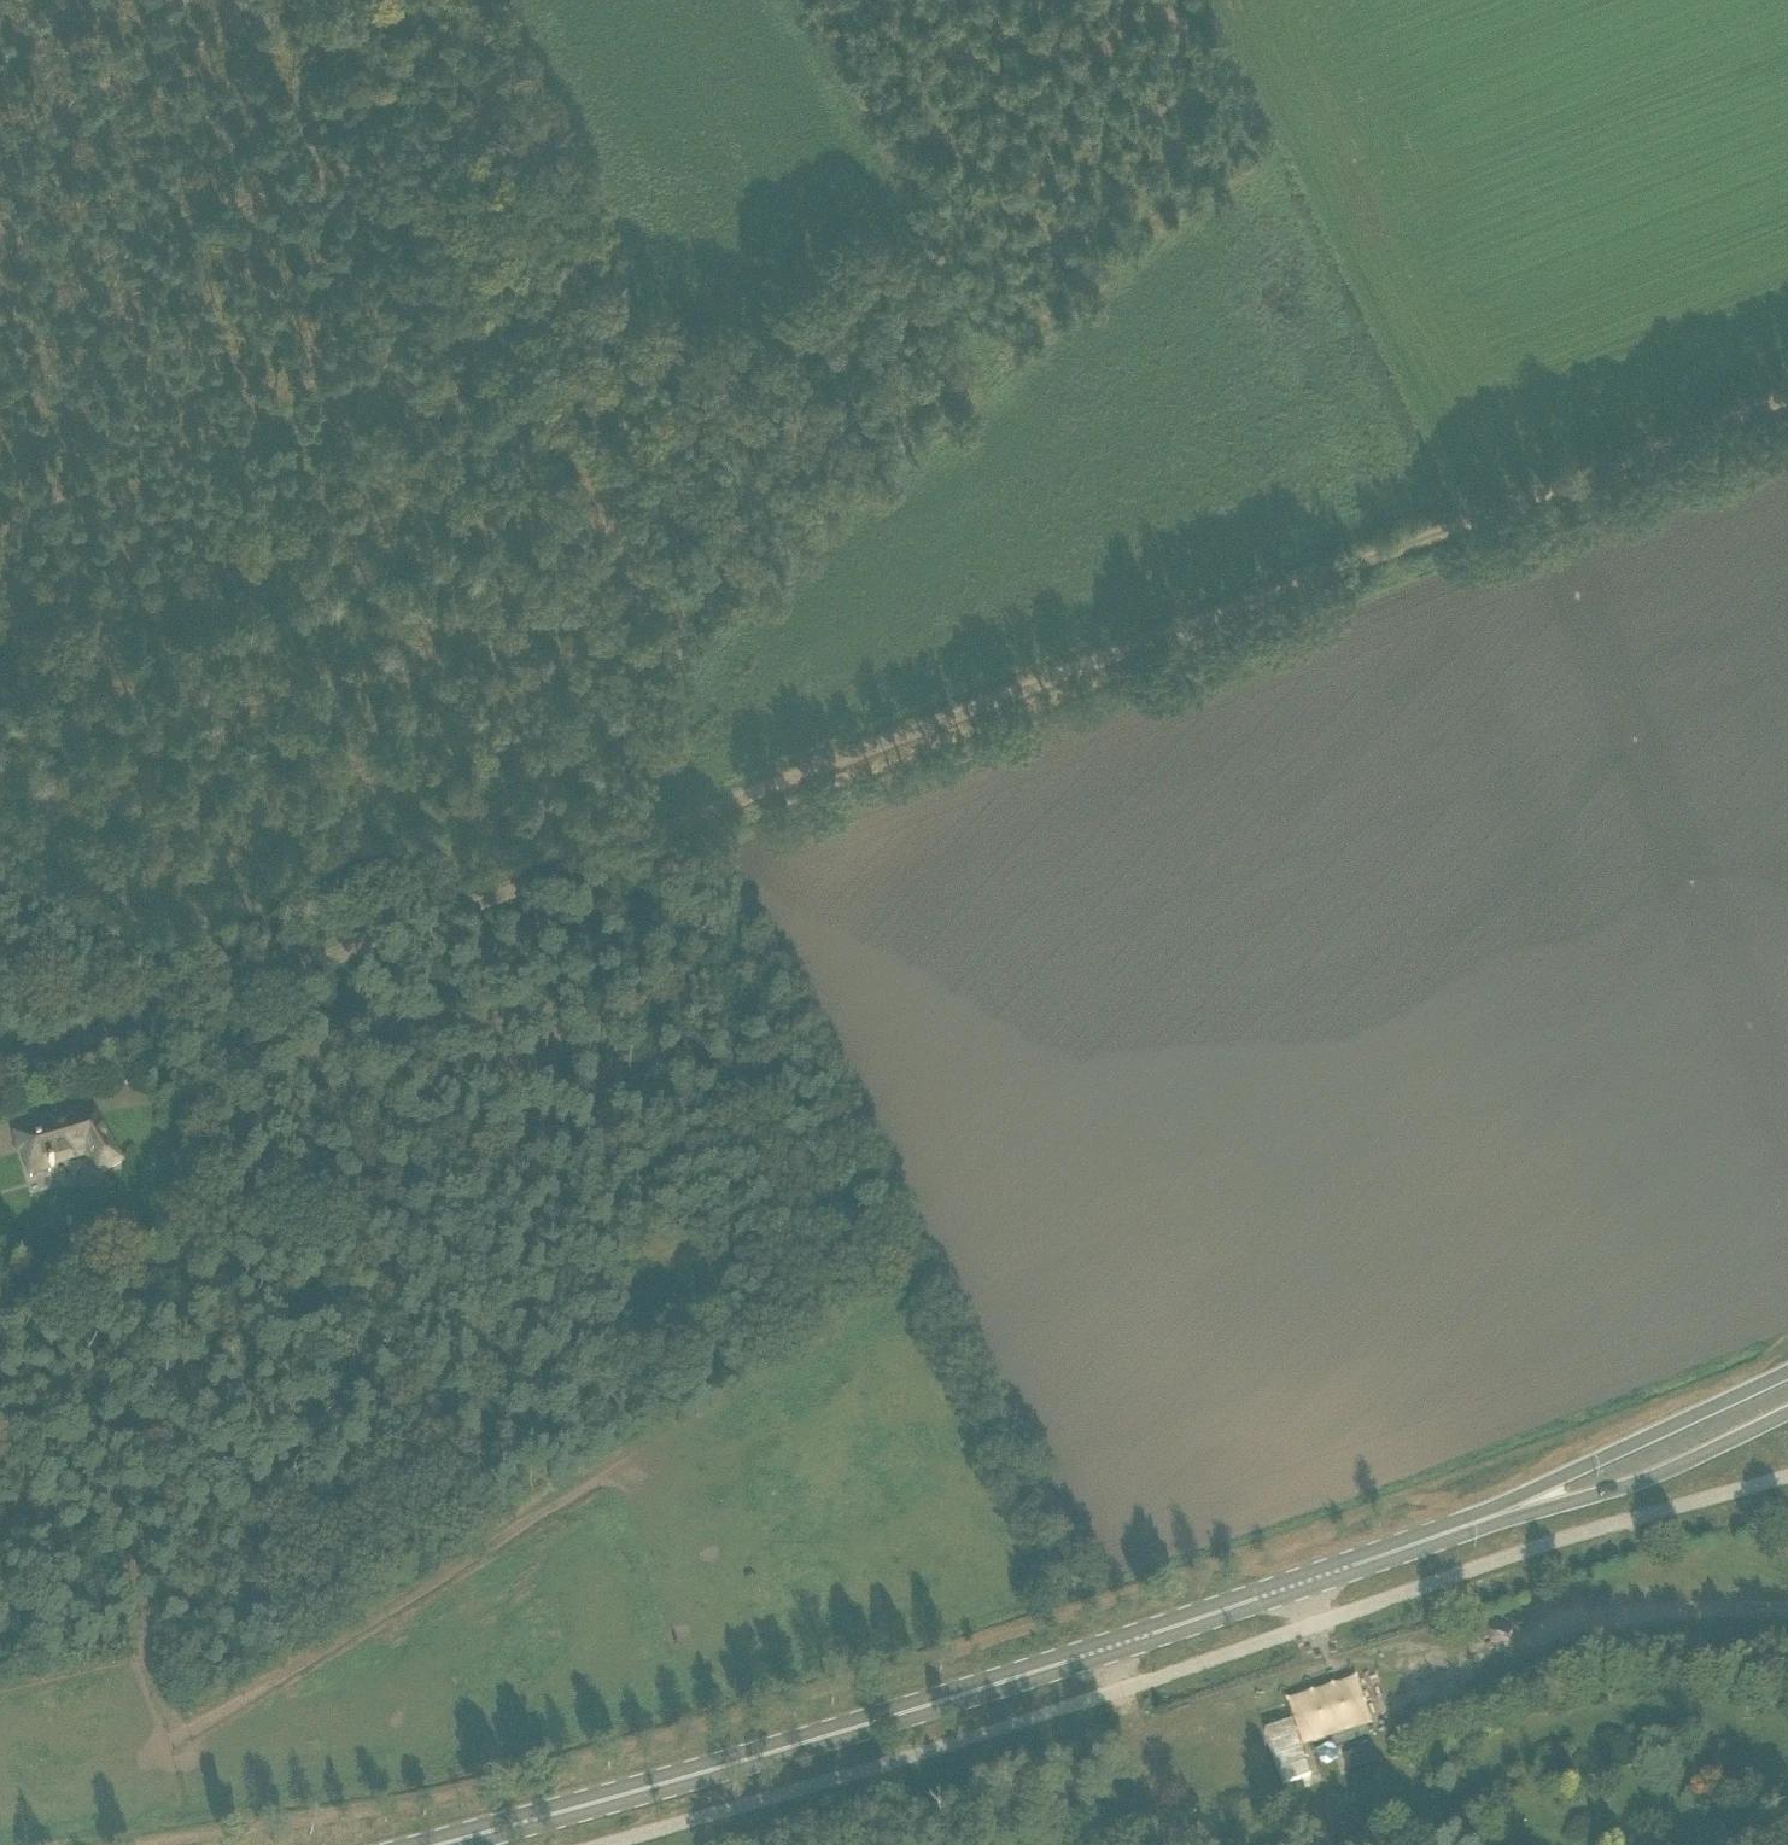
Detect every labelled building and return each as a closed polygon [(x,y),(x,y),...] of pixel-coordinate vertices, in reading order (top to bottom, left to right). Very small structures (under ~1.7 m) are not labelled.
[(98,1176),(121,1163),(94,1116),(60,1126),(59,1123),(16,1136),(20,1151),(23,1150),(28,1167),(46,1162),(49,1168),(54,1166),(54,1164),(86,1155),(98,1176)] [(1356,1681),(1286,1704),(1302,1751),(1372,1729),(1356,1681)] [(1281,1785),(1309,1776),(1291,1722),(1263,1731),(1281,1785)]
